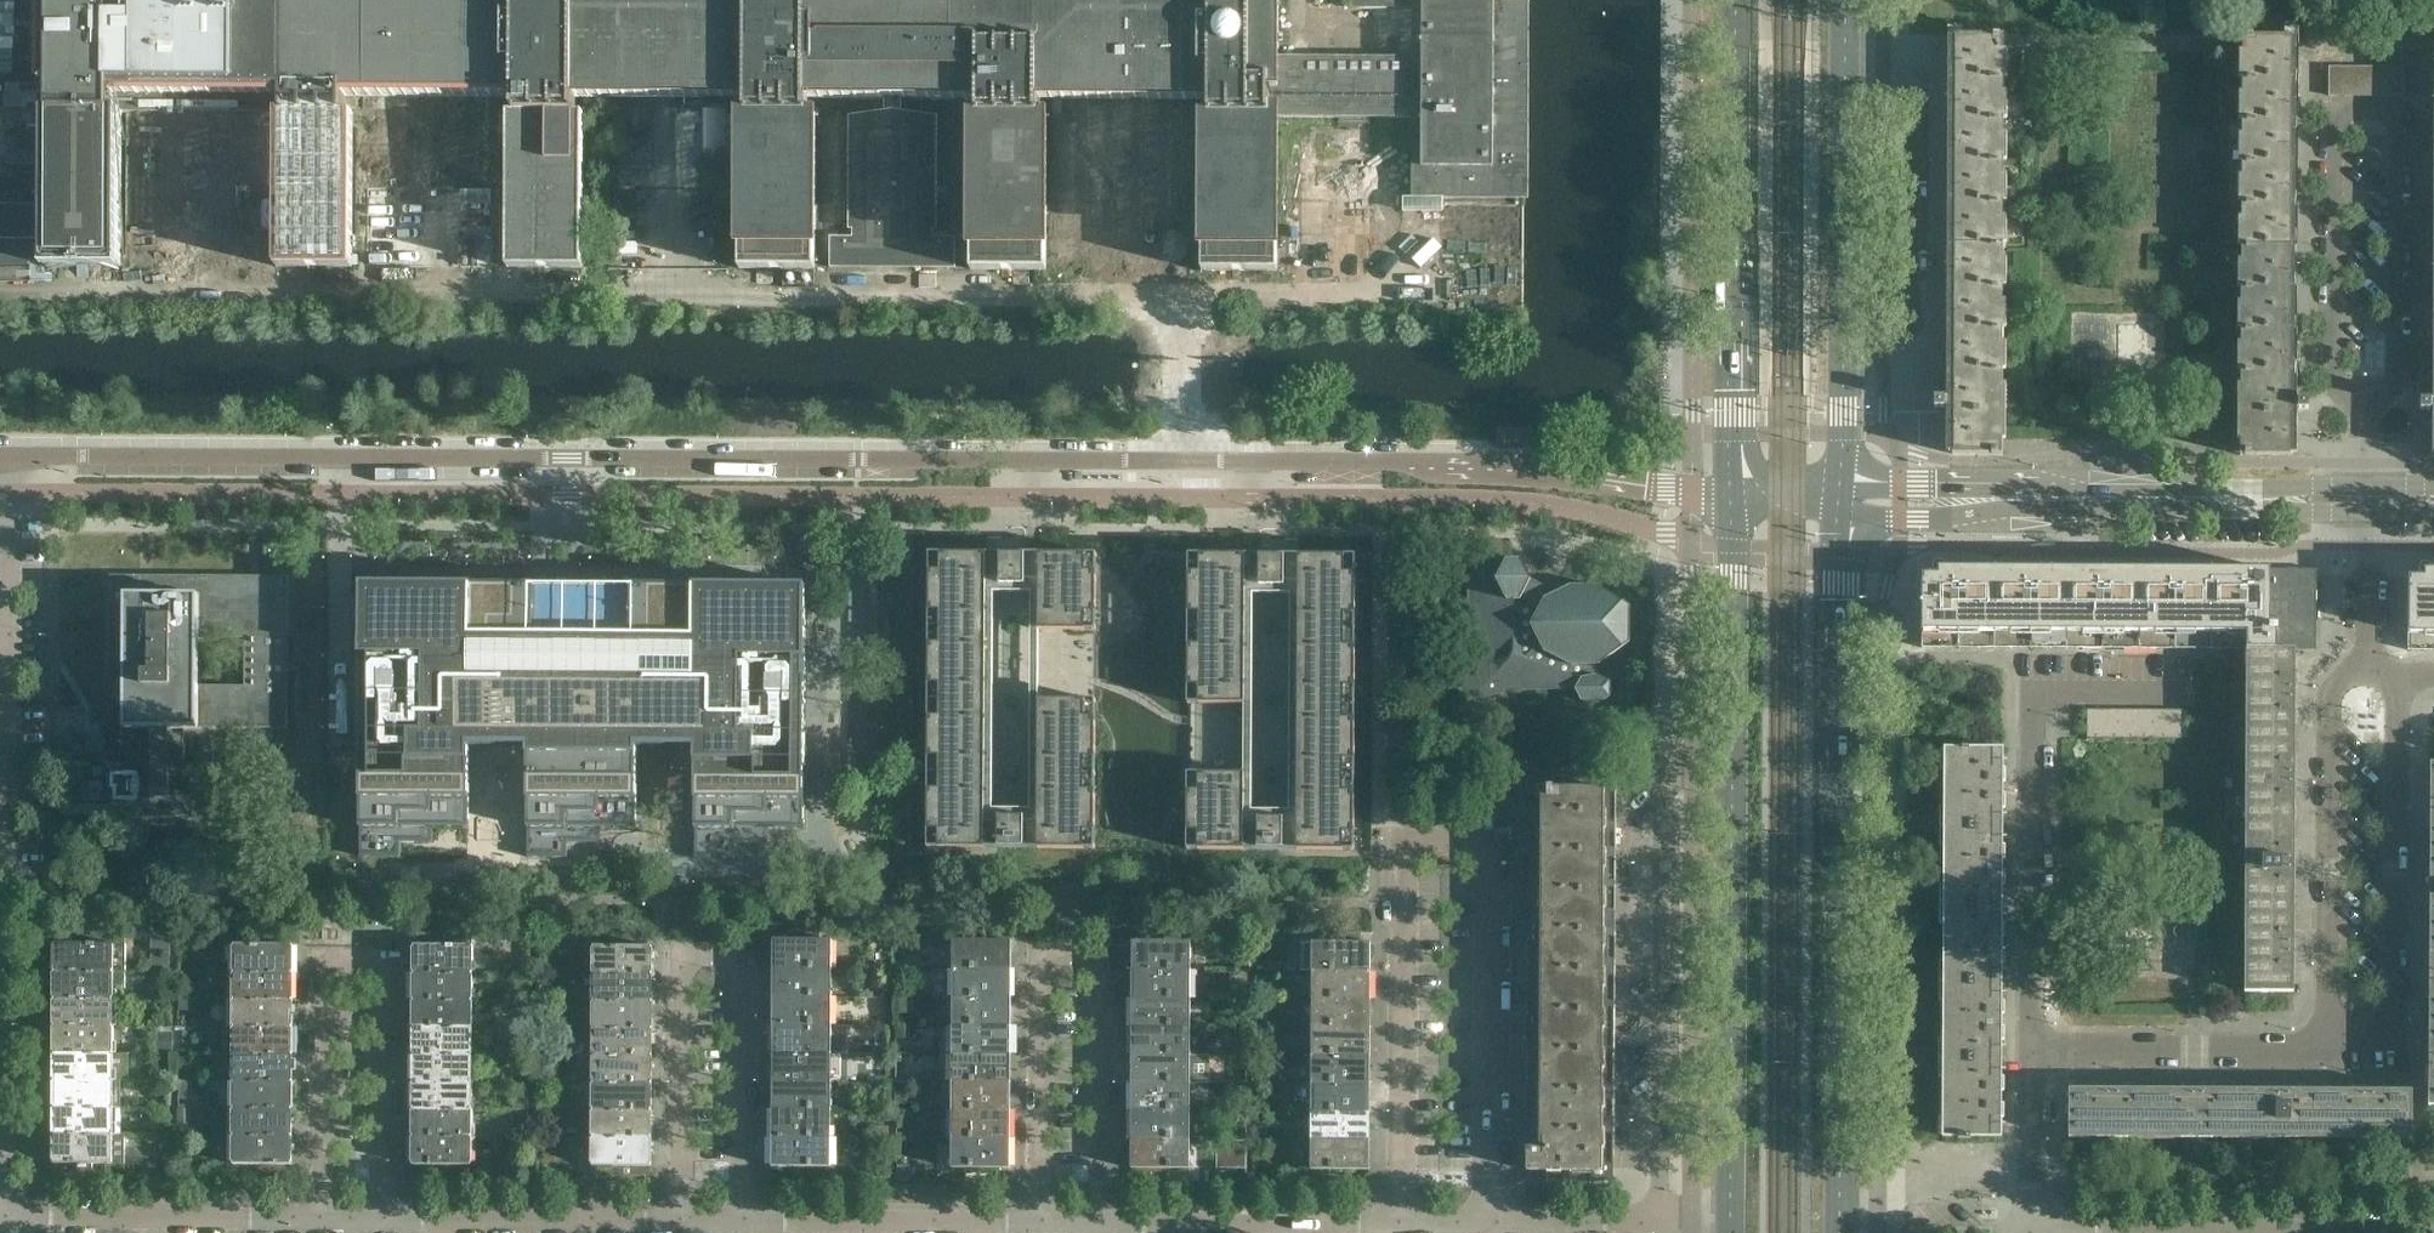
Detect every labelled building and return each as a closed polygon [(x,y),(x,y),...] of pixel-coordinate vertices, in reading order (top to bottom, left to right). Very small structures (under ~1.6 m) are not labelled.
[(1278,0),(46,0),(46,83),(53,83),(53,104),(46,104),(46,125),(45,197),(39,197),(30,197),(30,190),(0,190),(0,264),(30,264),(30,258),(45,258),(45,266),(47,265),(77,266),(83,266),(121,266),(121,258),(121,111),(127,111),(277,112),(276,266),(308,267),(314,267),(352,267),(352,265),(352,251),(352,112),(345,112),(345,96),(516,96),(516,113),(508,113),(508,189),(507,267),(539,268),(546,268),(583,268),(584,113),(576,113),(576,97),(626,97),(625,133),(651,133),(651,97),(674,97),(747,97),(747,114),(740,114),(739,268),(772,269),(779,269),(815,269),(815,267),(815,114),(808,114),(808,98),(885,98),(885,110),(849,115),(848,229),(852,229),(852,236),(830,236),(830,267),(955,268),(956,237),(933,237),(933,229),(937,229),(938,115),(901,110),(902,102),(902,98),(979,98),(979,115),(971,115),(971,268),(971,270),(1002,270),(1009,270),(1034,270),(1046,270),(1047,115),(1039,115),(1039,99),(1052,99),(1062,99),(1210,99),(1210,115),(1202,115),(1202,270),(1234,270),(1240,270),(1277,271),(1278,117),(1338,117),(1370,117),(1412,117),(1411,197),(1528,198),(1529,0),(1387,0),(1387,9),(1413,9),(1413,10),(1412,58),(1399,58),(1278,57),(1278,31),(1278,0)] [(2002,435),(2003,244),(2004,44),(2004,35),(1956,35),(1954,35),(1954,44),(1953,394),(1947,394),(1947,398),(1945,398),(1945,397),(1934,397),(1934,408),(1945,407),(1945,406),(1947,406),(1947,408),(1945,415),(1947,421),(1953,428),(1953,454),(2002,454),(2002,435)] [(2290,396),(2291,235),(2292,47),(2292,37),(2242,36),(2242,47),(2240,455),(2290,455),(2290,429),(2296,423),(2298,416),(2296,410),(2296,408),(2298,408),(2298,409),(2309,409),(2309,398),(2298,398),(2298,400),(2296,400),(2296,396),(2290,396)] [(2344,96),(2344,67),(2329,67),(2329,96),(2344,96)] [(2359,96),(2359,67),(2344,67),(2344,96),(2359,96)] [(2373,96),(2374,67),(2359,67),(2359,96),(2373,96)] [(2388,96),(2388,67),(2374,67),(2373,96),(2388,96)] [(2403,96),(2403,67),(2388,67),(2388,96),(2403,96)] [(46,85),(0,85),(0,103),(46,103),(46,85)] [(492,267),(493,188),(368,188),(367,267),(492,267)] [(772,283),(772,270),(756,270),(756,283),(772,283)] [(1029,285),(1029,272),(1013,272),(1013,284),(1029,285)] [(936,288),(936,274),(919,274),(919,288),(936,288)] [(2433,396),(2433,400),(2431,400),(2431,399),(2420,399),(2420,409),(2430,410),(2431,408),(2432,408),(2432,410),(2431,417),(2432,423),(2433,425),(2433,396)] [(1095,849),(1097,554),(930,553),(928,848),(1095,849)] [(1189,554),(1188,773),(1188,796),(1187,849),(1355,850),(1356,578),(1356,555),(1189,554)] [(1629,616),(1628,612),(1630,612),(1630,607),(1597,585),(1573,585),(1559,592),(1556,591),(1554,594),(1546,598),(1526,588),(1530,580),(1520,560),(1507,560),(1499,574),(1469,560),(1462,566),(1469,579),(1468,627),(1468,644),(1448,676),(1468,703),(1511,690),(1576,691),(1581,701),(1597,704),(1610,696),(1610,682),(1598,676),(1598,664),(1630,643),(1630,638),(1628,638),(1629,634),(1629,633),(1630,629),(1630,625),(1630,623),(1630,620),(1629,616)] [(2316,649),(2316,574),(2316,569),(2247,569),(2247,576),(2247,649),(2295,649),(2316,649)] [(2247,649),(2247,576),(1922,574),(1922,648),(2247,649)] [(229,765),(184,765),(185,728),(288,729),(288,697),(288,636),(289,576),(111,575),(110,706),(102,706),(102,725),(122,726),(122,721),(131,721),(131,728),(150,728),(150,764),(110,764),(109,818),(228,818),(229,765)] [(2408,577),(2408,650),(2433,650),(2433,577),(2408,577)] [(806,585),(361,583),(360,857),(400,857),(400,842),(432,842),(433,828),(470,828),(470,747),(528,747),(528,857),(550,858),(558,858),(568,858),(568,843),(600,843),(600,829),(637,829),(637,748),(695,748),(695,858),(735,858),(735,844),(768,844),(768,829),(805,830),(806,585)] [(2294,992),(2295,649),(2247,649),(2245,991),(2294,992)] [(2104,739),(2104,709),(2086,709),(2086,738),(2104,739)] [(2120,739),(2121,709),(2104,709),(2104,739),(2120,739)] [(2137,739),(2137,710),(2121,709),(2120,739),(2137,739)] [(2153,739),(2153,710),(2137,710),(2137,739),(2153,739)] [(2170,739),(2170,710),(2153,710),(2153,739),(2170,739)] [(2188,739),(2188,713),(2188,710),(2170,710),(2170,739),(2188,739)] [(2003,827),(2003,782),(2003,749),(1945,748),(1945,827),(2003,827)] [(1603,1171),(1605,787),(1548,787),(1548,808),(1529,807),(1527,1170),(1603,1171)] [(2003,904),(2003,859),(2003,827),(1945,827),(1944,904),(2003,904)] [(2002,982),(2002,936),(2003,904),(1944,904),(1944,981),(2002,982)] [(114,932),(114,912),(90,912),(90,932),(114,932)] [(114,972),(114,943),(114,932),(90,932),(90,943),(56,943),(56,971),(114,972)] [(832,969),(833,940),(774,939),(774,969),(832,969)] [(1012,969),(1012,940),(953,940),(953,969),(1012,969)] [(1191,970),(1191,941),(1133,941),(1133,970),(1191,970)] [(1371,971),(1371,944),(1371,942),(1313,942),(1313,971),(1371,971)] [(293,973),(294,945),(235,944),(235,972),(293,973)] [(473,974),(473,945),(415,945),(415,973),(473,974)] [(652,975),(653,946),(594,946),(594,975),(652,975)] [(155,960),(155,972),(168,972),(168,960),(155,960)] [(832,997),(832,969),(774,969),(774,997),(832,997)] [(1011,998),(1012,969),(953,969),(953,997),(1011,998)] [(1191,999),(1191,970),(1133,970),(1133,998),(1191,999)] [(114,999),(114,972),(56,971),(55,999),(114,999)] [(1371,1000),(1371,971),(1313,971),(1313,999),(1371,1000)] [(293,1000),(293,973),(235,972),(235,1000),(293,1000)] [(473,1001),(473,974),(415,973),(415,1001),(473,1001)] [(652,1002),(652,975),(594,975),(594,1002),(652,1002)] [(2002,1059),(2002,1014),(2002,982),(1944,981),(1944,1058),(2002,1059)] [(832,1025),(832,997),(774,997),(774,1025),(832,1025)] [(1011,1026),(1011,998),(953,997),(953,1025),(1011,1026)] [(1191,1027),(1191,999),(1133,998),(1133,1026),(1191,1027)] [(113,1026),(114,999),(55,999),(55,1026),(113,1026)] [(1371,1028),(1371,1000),(1313,999),(1313,1027),(1371,1028)] [(293,1027),(293,1000),(235,1000),(235,1027),(293,1027)] [(473,1028),(473,1001),(415,1001),(414,1028),(473,1028)] [(652,1029),(652,1002),(594,1002),(594,1029),(652,1029)] [(832,1053),(832,1025),(774,1025),(773,1053),(832,1053)] [(1011,1054),(1011,1026),(953,1025),(953,1053),(1011,1054)] [(113,1053),(113,1026),(55,1026),(55,1053),(113,1053)] [(1191,1055),(1191,1027),(1133,1026),(1132,1055),(1191,1055)] [(293,1054),(293,1027),(235,1027),(235,1054),(293,1054)] [(1370,1056),(1371,1028),(1313,1027),(1312,1055),(1370,1056)] [(472,1055),(473,1028),(414,1028),(414,1055),(472,1055)] [(652,1056),(652,1029),(594,1029),(594,1056),(652,1056)] [(113,1080),(113,1053),(55,1053),(55,1080),(113,1080)] [(832,1082),(832,1053),(773,1053),(773,1081),(832,1082)] [(1011,1082),(1011,1054),(953,1053),(952,1082),(1011,1082)] [(292,1082),(293,1054),(235,1054),(235,1081),(292,1082)] [(472,1082),(472,1055),(414,1055),(414,1082),(472,1082)] [(1191,1083),(1191,1055),(1132,1055),(1132,1083),(1191,1083)] [(1370,1084),(1370,1056),(1312,1055),(1312,1084),(1370,1084)] [(652,1084),(652,1056),(594,1056),(594,1083),(652,1084)] [(2002,1137),(2002,1091),(2002,1059),(1944,1058),(1943,1137),(2002,1137)] [(113,1108),(113,1080),(55,1080),(55,1107),(113,1108)] [(292,1109),(292,1082),(235,1081),(234,1108),(292,1109)] [(831,1110),(832,1082),(773,1081),(773,1109),(831,1110)] [(472,1110),(472,1082),(414,1082),(414,1109),(472,1110)] [(1011,1110),(1011,1082),(952,1082),(952,1110),(1011,1110)] [(652,1111),(652,1084),(594,1083),(594,1110),(652,1111)] [(1190,1111),(1191,1083),(1132,1083),(1132,1111),(1190,1111)] [(1370,1112),(1370,1084),(1312,1084),(1312,1112),(1370,1112)] [(2412,1139),(2412,1090),(2070,1089),(2069,1137),(2412,1139)] [(113,1135),(113,1108),(55,1107),(55,1134),(113,1135)] [(292,1136),(292,1109),(234,1108),(234,1136),(292,1136)] [(472,1137),(472,1110),(414,1109),(414,1136),(472,1137)] [(831,1138),(831,1110),(773,1109),(773,1137),(831,1138)] [(652,1138),(652,1111),(594,1110),(593,1138),(652,1138)] [(1010,1138),(1011,1110),(952,1110),(952,1138),(1010,1138)] [(1190,1139),(1190,1111),(1132,1111),(1132,1139),(1190,1139)] [(1370,1140),(1370,1112),(1312,1112),(1312,1140),(1370,1140)] [(112,1163),(113,1135),(55,1134),(55,1163),(112,1163)] [(292,1164),(292,1136),(234,1136),(234,1164),(292,1164)] [(472,1165),(472,1137),(414,1136),(414,1165),(472,1165)] [(831,1167),(831,1138),(773,1137),(773,1167),(831,1167)] [(652,1166),(652,1138),(593,1138),(593,1166),(652,1166)] [(1010,1167),(1010,1138),(952,1138),(952,1167),(1010,1167)] [(1190,1168),(1190,1139),(1132,1139),(1132,1168),(1190,1168)] [(1370,1169),(1370,1140),(1312,1140),(1312,1169),(1370,1169)]
